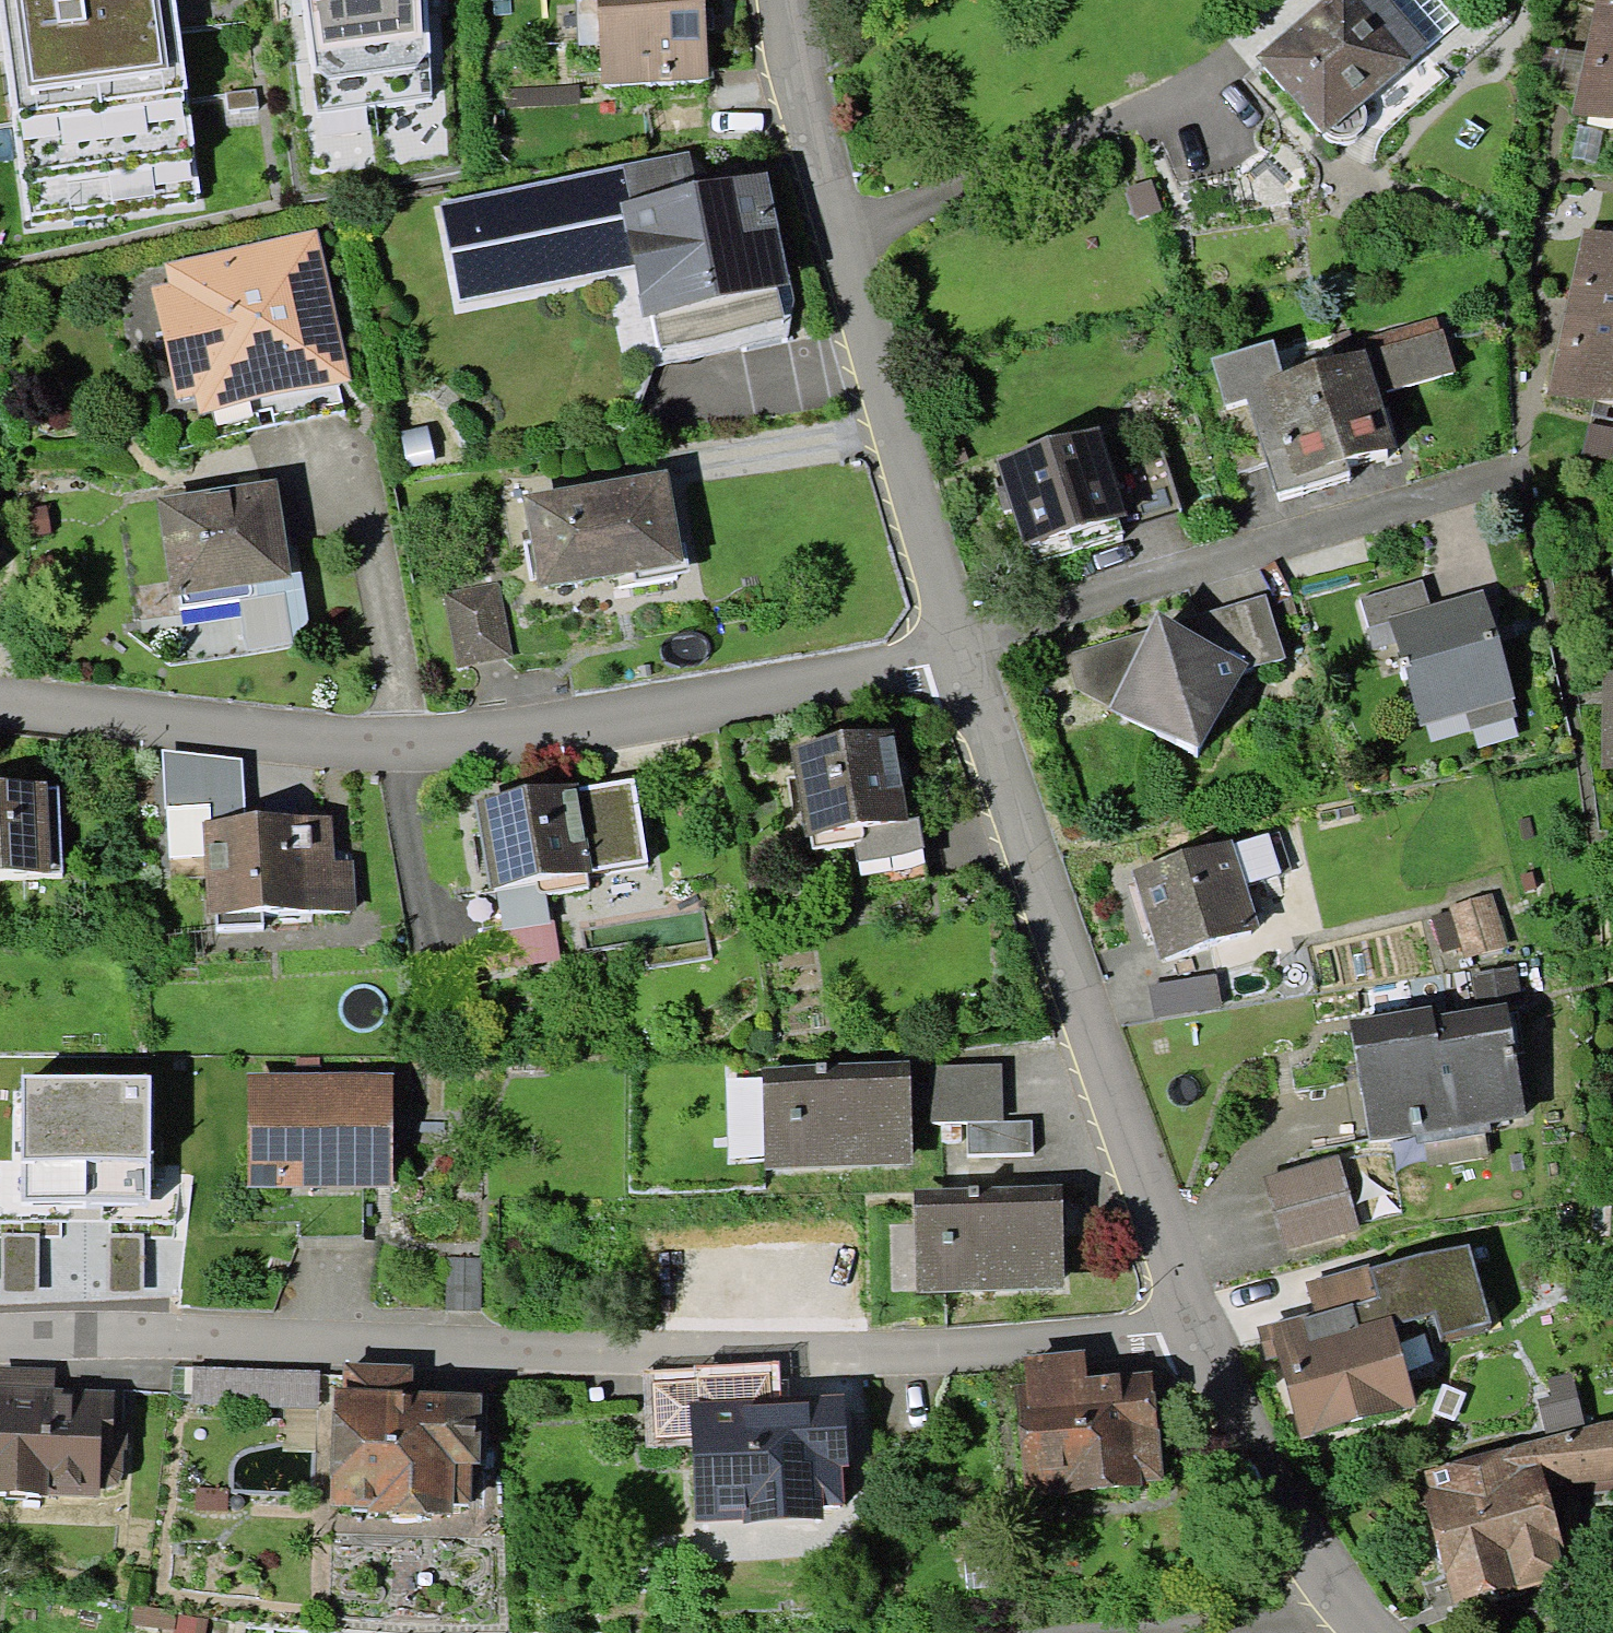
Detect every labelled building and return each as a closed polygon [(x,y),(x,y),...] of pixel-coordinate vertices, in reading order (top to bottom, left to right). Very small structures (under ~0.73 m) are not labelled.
[(28,231),(196,210),(173,0),(0,0),(0,18),(28,231)] [(318,113),(430,98),(430,33),(423,33),(421,0),(302,0),(318,113)] [(709,78),(705,0),(599,0),(603,83),(709,78)] [(1393,0),(1323,0),(1255,58),(1322,136),(1324,134),(1362,102),(1429,44),(1393,1),(1393,0)] [(1393,1),(1429,44),(1458,21),(1440,0),(1394,0),(1393,1)] [(1612,35),(1612,0),(1596,0),(1589,30),(1612,35)] [(1589,30),(1572,110),(1612,119),(1612,35),(1589,30)] [(581,107),(580,83),(506,86),(507,109),(581,107)] [(1366,105),(1362,102),(1324,134),(1326,138),(1329,139),(1333,141),(1341,141),(1345,141),(1349,141),(1354,138),(1357,136),(1361,132),(1364,128),(1367,122),(1367,116),(1367,110),(1366,105)] [(778,286),(791,284),(767,171),(699,185),(691,148),(437,202),(459,301),(633,264),(644,316),(655,313),(662,346),(785,320),(778,286)] [(1150,178),(1123,188),(1135,220),(1162,210),(1150,178)] [(1612,317),(1612,232),(1583,226),(1566,307),(1612,317)] [(199,416),(350,382),(316,229),(161,263),(166,283),(150,286),(175,399),(194,395),(199,416)] [(1566,307),(1548,389),(1612,403),(1612,317),(1566,307)] [(1362,339),(1365,348),(1379,394),(1455,371),(1438,316),(1362,339)] [(1243,385),(1282,373),(1272,339),(1211,359),(1228,405),(1247,398),(1243,385)] [(1379,394),(1365,348),(1282,373),(1243,385),(1247,398),(1276,494),(1349,472),(1345,459),(1394,444),(1379,394)] [(1590,413),(1580,454),(1612,462),(1612,419),(1590,413)] [(1022,545),(1032,542),(1038,561),(1125,535),(1119,515),(1126,513),(1100,428),(996,459),(1022,545)] [(435,472),(428,436),(401,441),(408,478),(435,472)] [(540,590),(684,565),(667,469),(523,493),(540,590)] [(158,496),(174,595),(294,576),(278,477),(158,496)] [(460,669),(514,661),(501,579),(448,587),(460,669)] [(1389,617),(1430,605),(1423,581),(1360,600),(1375,650),(1396,643),(1389,617)] [(1471,729),(1516,716),(1512,699),(1516,698),(1484,589),(1430,605),(1389,617),(1396,643),(1420,725),(1466,712),(1471,729)] [(1066,654),(1078,693),(1198,758),(1246,668),(1283,657),(1265,595),(1179,621),(1158,607),(1145,631),(1066,654)] [(1612,766),(1612,658),(1602,658),(1601,766),(1612,766)] [(791,744),(806,835),(854,828),(907,818),(893,728),(791,744)] [(244,817),(242,758),(163,749),(165,806),(167,807),(172,878),(205,877),(203,818),(244,817)] [(477,800),(490,887),(497,887),(542,879),(648,863),(635,776),(477,800)] [(63,874),(58,787),(47,787),(47,783),(0,782),(0,874),(63,874)] [(205,877),(206,912),(216,912),(262,911),(354,908),(353,859),(333,860),(332,814),(244,817),(203,818),(205,877)] [(924,847),(919,816),(907,818),(854,828),(860,859),(924,847)] [(1269,833),(1233,844),(1245,884),(1281,873),(1269,833)] [(1133,870),(1161,957),(1259,926),(1245,884),(1233,844),(1231,839),(1133,870)] [(1534,871),(1522,874),(1526,893),(1538,890),(1534,871)] [(542,879),(497,887),(504,930),(549,923),(542,879)] [(1509,945),(1492,893),(1449,907),(1451,910),(1432,916),(1444,953),(1460,947),(1464,959),(1509,945)] [(263,926),(262,911),(216,912),(216,927),(263,926)] [(504,930),(484,934),(491,972),(560,961),(554,922),(549,923),(504,930)] [(1506,1003),(1507,1009),(1522,1007),(1516,966),(1471,973),(1476,1007),(1506,1003)] [(1222,1005),(1216,974),(1148,986),(1154,1017),(1222,1005)] [(1370,1140),(1524,1116),(1507,1009),(1506,1003),(1476,1007),(1434,1014),(1433,1006),(1352,1019),(1370,1140)] [(910,1061),(762,1068),(764,1169),(913,1166),(911,1103),(911,1085),(910,1061)] [(931,1122),(1002,1120),(1000,1064),(930,1066),(930,1085),(911,1085),(911,1103),(931,1102),(931,1122)] [(248,1071),(248,1185),(393,1185),(392,1071),(248,1071)] [(148,1077),(23,1077),(23,1201),(147,1201),(148,1077)] [(1030,1123),(966,1124),(967,1154),(1031,1152),(1030,1123)] [(1285,1251),(1359,1230),(1337,1155),(1263,1177),(1285,1251)] [(1062,1187),(915,1191),(918,1293),(1065,1289),(1062,1187)] [(1300,1437),(1417,1406),(1395,1323),(1434,1313),(1440,1336),(1491,1322),(1469,1242),(1371,1268),(1370,1264),(1306,1281),(1314,1311),(1257,1326),(1266,1360),(1278,1357),(1300,1437)] [(1023,1495),(1161,1481),(1150,1371),(1118,1374),(1118,1372),(1085,1375),(1082,1349),(1021,1355),(1024,1383),(1012,1384),(1023,1495)] [(455,1502),(472,1503),(473,1463),(480,1463),(482,1392),(413,1390),(414,1365),(344,1363),(344,1386),(335,1386),(332,1504),(369,1505),(369,1510),(455,1512),(455,1502)] [(320,1409),(322,1370),(192,1364),(190,1403),(320,1409)] [(100,1495),(102,1487),(104,1487),(110,1485),(116,1483),(121,1479),(123,1471),(123,1448),(128,1448),(128,1420),(114,1421),(115,1389),(56,1386),(56,1367),(0,1366),(0,1489),(100,1495)] [(1538,1401),(1548,1436),(1587,1425),(1572,1372),(1548,1379),(1553,1397),(1538,1401)] [(697,1521),(823,1516),(823,1505),(844,1504),(843,1463),(849,1463),(847,1424),(844,1424),(843,1396),(802,1398),(802,1404),(772,1405),(771,1373),(697,1376),(697,1381),(652,1383),(655,1440),(693,1438),(697,1521)] [(1466,1394),(1442,1384),(1430,1411),(1454,1422),(1466,1394)] [(1423,1468),(1431,1495),(1423,1498),(1456,1617),(1576,1576),(1552,1495),(1612,1488),(1612,1420),(1604,1421),(1587,1425),(1548,1436),(1423,1468)] [(230,1489),(196,1489),(196,1510),(230,1510),(230,1489)] [(178,1611),(133,1606),(131,1625),(175,1630),(176,1616),(178,1611)] [(176,1616),(175,1630),(175,1632),(206,1632),(207,1619),(176,1616)]
